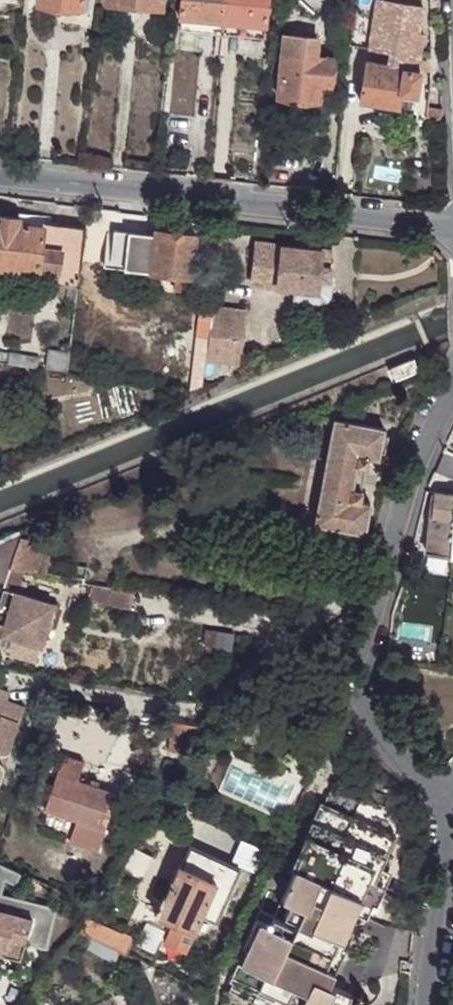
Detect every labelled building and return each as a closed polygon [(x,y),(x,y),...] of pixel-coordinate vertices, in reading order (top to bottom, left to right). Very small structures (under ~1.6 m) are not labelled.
[(36,3),(79,9),(80,0),(36,0),(36,3)] [(223,0),(180,0),(179,18),(221,23),(223,0)] [(221,23),(263,27),(266,0),(223,0),(221,23)] [(308,14),(325,15),(326,0),(309,0),(308,14)] [(393,0),(376,0),(368,47),(389,50),(388,65),(365,61),(358,101),(396,107),(399,92),(412,95),(416,91),(419,73),(416,69),(422,32),(418,31),(422,5),(393,0)] [(220,32),(221,23),(179,18),(177,27),(220,32)] [(318,102),(319,85),(330,86),(332,58),(315,56),(316,39),(284,37),(282,54),(281,54),(277,99),(298,100),(298,101),(299,103),(312,104),(314,103),(314,101),(318,102)] [(409,109),(412,95),(399,92),(396,107),(409,109)] [(76,287),(84,226),(0,215),(0,217),(0,267),(8,268),(36,272),(34,281),(76,287)] [(126,250),(128,232),(115,229),(112,247),(114,248),(126,250)] [(155,234),(150,271),(174,274),(191,276),(195,235),(156,230),(155,234)] [(123,267),(150,271),(155,234),(128,232),(126,250),(124,261),(123,267)] [(327,300),(331,295),(332,280),(328,280),(331,250),(256,241),(251,282),(294,287),(293,298),(319,301),(323,301),(327,300)] [(114,248),(112,247),(105,247),(104,256),(101,256),(100,267),(111,268),(111,267),(111,259),(114,248)] [(118,261),(124,261),(126,250),(114,248),(111,259),(118,261)] [(7,278),(34,281),(36,272),(8,268),(7,278)] [(191,276),(174,274),(173,287),(189,289),(191,276)] [(198,304),(195,336),(207,337),(205,352),(204,361),(210,361),(226,363),(229,337),(241,338),(244,309),(198,304)] [(204,361),(205,352),(207,337),(195,336),(189,388),(202,382),(203,371),(204,361)] [(229,337),(226,363),(238,364),(241,338),(229,337)] [(7,349),(5,362),(35,368),(38,355),(7,349)] [(396,368),(399,377),(419,369),(414,359),(398,366),(399,367),(396,368)] [(379,458),(380,452),(383,434),(384,429),(335,420),(315,523),(365,532),(370,503),(361,501),(362,491),(354,489),(358,465),(367,467),(369,456),(379,458)] [(362,491),(367,467),(358,465),(354,489),(362,491)] [(434,495),(426,552),(452,556),(452,498),(434,495)] [(0,595),(0,650),(11,653),(16,637),(40,645),(46,624),(50,625),(57,604),(16,591),(22,569),(43,574),(44,572),(48,573),(54,545),(20,536),(0,543),(0,582),(4,583),(0,595)] [(129,609),(133,591),(89,584),(85,600),(129,609)] [(389,652),(387,664),(399,666),(401,653),(389,652)] [(265,686),(272,694),(288,681),(281,673),(265,686)] [(1,754),(4,754),(8,751),(23,710),(5,702),(8,693),(0,690),(0,754),(1,754)] [(190,741),(196,742),(199,726),(174,721),(170,737),(172,738),(170,749),(189,753),(190,741)] [(65,755),(59,775),(78,782),(81,774),(85,761),(65,755)] [(78,782),(59,775),(46,810),(76,821),(70,841),(99,852),(118,795),(98,789),(78,782)] [(234,979),(258,990),(256,993),(274,1001),(275,997),(292,1004),(348,1004),(352,997),(329,987),(354,931),(340,925),(346,911),(367,920),(380,891),(373,888),(394,841),(365,828),(362,835),(348,828),(346,832),(336,828),(341,817),(322,808),(273,917),(259,911),(243,947),(248,949),(234,979)] [(190,845),(182,865),(179,864),(165,896),(164,895),(155,914),(194,930),(201,913),(216,920),(239,867),(190,845)] [(4,881),(14,887),(19,876),(0,866),(0,895),(4,881)] [(19,957),(24,944),(45,952),(55,913),(0,897),(0,952),(19,957)] [(110,947),(127,955),(136,936),(84,918),(77,930),(89,937),(110,947)] [(105,957),(110,947),(89,937),(84,947),(105,957)] [(234,979),(228,992),(252,1003),(251,1004),(292,1004),(275,997),(274,1001),(256,993),(258,990),(234,979)] [(139,988),(119,994),(123,1004),(132,1004),(144,1001),(139,988)]
